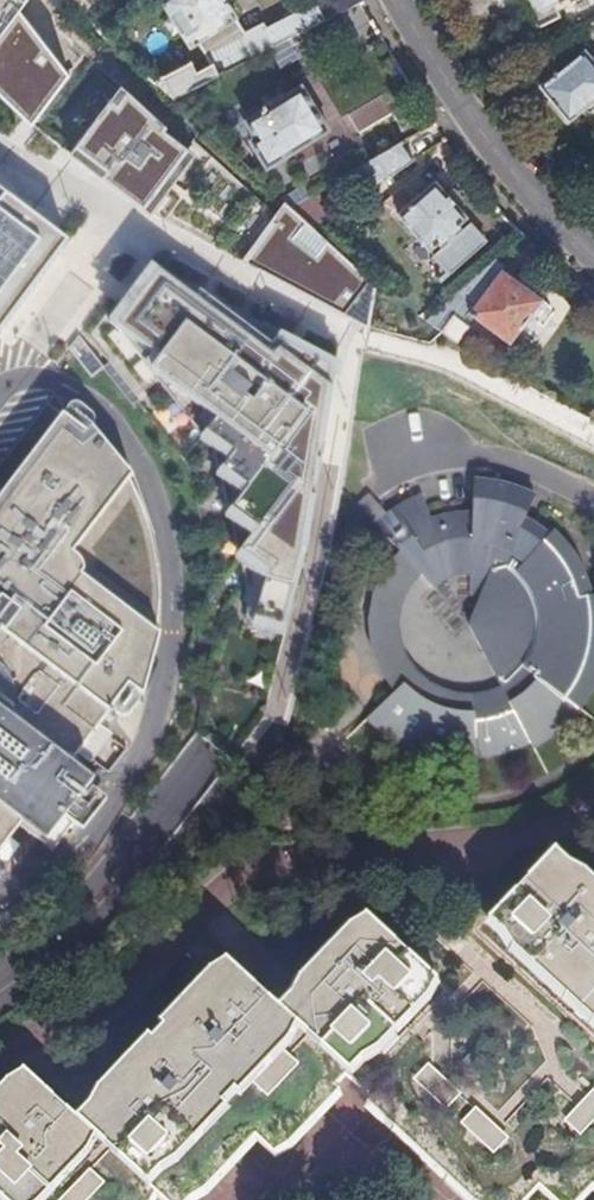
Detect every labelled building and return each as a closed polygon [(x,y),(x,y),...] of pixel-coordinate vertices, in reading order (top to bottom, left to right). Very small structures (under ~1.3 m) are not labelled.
[(50,0),(0,0),(0,97),(34,131),(69,80),(31,27),(50,0)] [(86,14),(105,0),(75,0),(86,14)] [(361,1),(360,0),(317,0),(317,1),(266,27),(264,22),(245,31),(237,18),(238,17),(229,3),(227,0),(165,0),(162,2),(180,30),(191,47),(199,42),(202,47),(213,64),(201,70),(197,72),(192,62),(162,77),(163,80),(155,83),(170,97),(172,98),(173,99),(219,75),(241,63),(295,35),(325,20),(333,16),(361,1)] [(539,8),(555,1),(561,13),(572,35),(593,21),(593,0),(535,0),(539,8)] [(361,1),(333,16),(340,32),(337,34),(347,32),(371,20),(361,1)] [(333,16),(325,20),(295,35),(303,51),(337,34),(340,32),(333,16)] [(568,121),(593,99),(593,62),(584,50),(540,86),(568,121)] [(241,63),(219,75),(173,99),(193,117),(237,94),(229,80),(245,71),(241,63)] [(157,118),(114,77),(64,139),(61,143),(143,206),(364,324),(371,282),(282,200),(272,212),(192,139),(185,147),(153,123),(157,118)] [(246,136),(265,166),(328,129),(302,86),(245,120),(252,132),(246,136)] [(420,131),(402,142),(414,159),(432,147),(420,131)] [(414,159),(402,142),(358,169),(371,189),(384,180),(385,181),(414,160),(414,159)] [(398,215),(430,250),(467,217),(435,181),(398,215)] [(62,241),(0,193),(0,334),(62,241)] [(504,267),(495,259),(425,321),(456,343),(471,327),(463,321),(470,313),(509,343),(542,299),(502,269),(504,267)] [(259,349),(140,261),(101,315),(150,352),(143,364),(210,415),(198,430),(226,451),(215,466),(241,486),(225,509),(252,525),(233,551),(263,570),(261,581),(286,588),(324,367),(332,370),(333,362),(275,328),(259,349)] [(4,852),(23,828),(49,847),(95,786),(72,768),(141,677),(147,668),(154,655),(157,645),(160,634),(162,618),(163,604),(162,589),(160,571),(157,552),(154,538),(150,524),(145,510),(132,482),(128,475),(70,427),(0,517),(0,853),(4,852)] [(385,518),(376,526),(433,587),(438,582),(444,578),(451,575),(457,573),(464,572),(472,572),(479,573),(486,576),(468,624),(502,689),(498,691),(491,694),(483,697),(475,698),(467,698),(458,698),(450,696),(441,694),(433,690),(427,686),(421,682),(414,675),(365,720),(369,724),(375,730),(383,738),(393,744),(402,748),(412,754),(423,758),(435,762),(446,764),(455,765),(465,766),(476,765),(476,757),(483,757),(491,757),(500,755),(511,752),(521,748),(530,742),(532,746),(539,743),(548,737),(558,729),(567,720),(574,712),(583,700),(589,691),(593,681),(593,598),(591,599),(588,589),(585,578),(581,570),(576,560),(569,551),(562,541),(555,534),(551,537),(544,531),(534,524),(526,519),(535,499),(530,497),(521,493),(510,489),(498,486),(486,484),(473,483),(472,513),(462,513),(452,515),(441,517),(431,520),(422,497),(414,501),(404,505),(393,512),(385,518)] [(593,898),(593,897),(593,893),(578,877),(574,880),(548,856),(490,918),(491,918),(457,955),(432,982),(429,979),(368,922),(356,935),(352,932),(336,949),(339,953),(321,972),(318,968),(301,985),(305,989),(281,1015),(229,966),(216,980),(213,976),(195,995),(199,997),(182,1015),(179,1012),(161,1031),(164,1034),(154,1045),(151,1042),(133,1061),(136,1064),(119,1082),(116,1079),(99,1096),(102,1100),(79,1125),(27,1077),(15,1090),(12,1086),(0,1098),(0,1199),(138,1199),(147,1190),(158,1199),(179,1199),(193,1185),(197,1188),(214,1170),(210,1166),(228,1149),(231,1151),(247,1135),(265,1152),(277,1139),(281,1142),(297,1125),(294,1121),(312,1103),(315,1106),(332,1089),(329,1085),(340,1072),(344,1077),(348,1072),(373,1096),(370,1099),(388,1116),(392,1113),(409,1130),(406,1133),(441,1167),(444,1163),(462,1181),(459,1183),(476,1199),(477,1199),(480,1197),(484,1199),(528,1199),(537,1190),(547,1199),(570,1199),(593,1175),(593,899),(593,898)]
